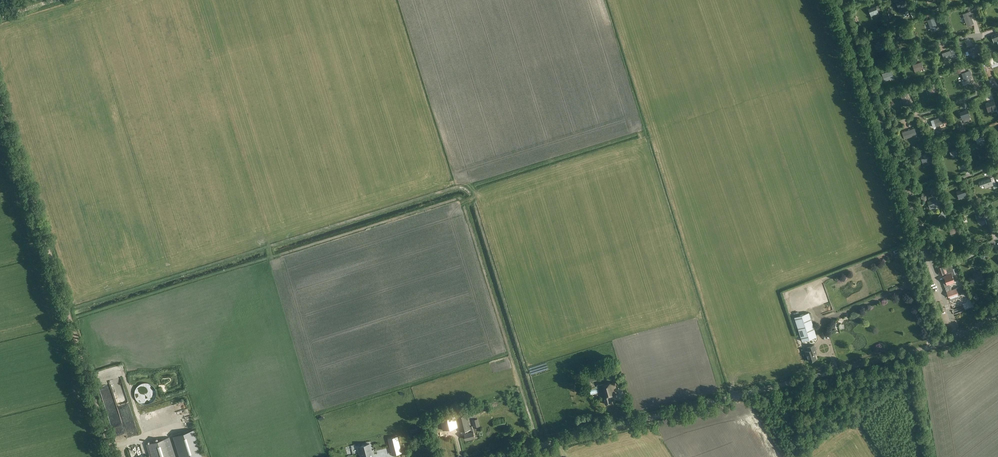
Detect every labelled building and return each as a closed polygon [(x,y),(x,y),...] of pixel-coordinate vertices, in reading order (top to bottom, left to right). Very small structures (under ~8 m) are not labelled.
[(906,0),(901,0),(897,2),(899,9),(907,6),(905,1),(907,1),(906,0)] [(883,14),(880,5),(876,6),(869,9),(871,16),(878,14),(879,16),(883,14)] [(973,24),(969,12),(963,14),(967,26),(973,24)] [(938,20),(937,17),(928,20),(932,32),(938,30),(935,21),(938,20)] [(907,35),(904,26),(897,28),(900,37),(907,35)] [(884,47),(881,39),(874,42),(877,49),(884,47)] [(981,52),(979,45),(968,49),(970,55),(981,52)] [(953,57),(951,50),(942,53),(945,60),(953,57)] [(924,68),(921,62),(913,65),(915,71),(924,68)] [(893,77),(891,71),(883,74),(885,80),(893,77)] [(972,75),(970,71),(962,74),(966,84),(972,82),(970,75),(972,75)] [(936,91),(933,83),(926,85),(930,93),(936,91)] [(911,103),(907,92),(900,94),(905,106),(911,103)] [(996,109),(994,101),(986,103),(988,111),(996,109)] [(970,117),(968,109),(960,112),(962,119),(970,117)] [(944,123),(942,117),(934,120),(935,126),(944,123)] [(917,134),(915,128),(903,132),(905,139),(917,134)] [(985,141),(983,133),(975,135),(978,143),(985,141)] [(959,153),(957,146),(949,148),(951,155),(959,153)] [(931,160),(928,153),(921,155),(923,163),(931,160)] [(993,185),(991,178),(980,181),(981,185),(984,184),(985,187),(993,185)] [(967,196),(964,189),(957,191),(959,199),(967,196)] [(938,206),(936,199),(928,201),(931,209),(938,206)] [(985,219),(983,212),(976,214),(978,222),(985,219)] [(959,231),(957,225),(949,228),(951,234),(959,231)] [(947,272),(948,274),(951,273),(952,275),(958,273),(954,262),(944,266),(944,265),(938,267),(939,270),(940,270),(941,274),(947,272)] [(984,278),(980,271),(973,275),(977,282),(984,278)] [(954,281),(952,275),(951,273),(948,274),(944,276),(946,282),(944,283),(949,297),(950,299),(951,300),(958,297),(959,296),(958,295),(961,294),(961,292),(962,291),(961,287),(959,288),(959,287),(958,287),(957,285),(955,286),(956,288),(951,290),(949,284),(954,282),(955,284),(957,283),(956,280),(954,281)] [(817,336),(809,312),(794,317),(802,341),(817,336)] [(817,352),(814,345),(807,347),(808,350),(805,351),(809,361),(816,359),(814,353),(817,352)] [(116,364),(95,370),(98,382),(108,379),(117,414),(121,413),(122,416),(129,415),(116,364)] [(605,366),(587,371),(589,381),(608,376),(605,366)] [(614,381),(599,385),(602,397),(603,397),(605,404),(612,402),(610,395),(617,393),(614,381)] [(470,427),(466,413),(457,415),(458,420),(456,420),(455,416),(441,419),(443,429),(458,426),(457,422),(458,422),(461,431),(462,435),(465,434),(466,439),(467,439),(467,440),(469,439),(469,438),(472,438),(474,438),(474,437),(475,437),(474,431),(472,426),(470,427)] [(126,436),(136,434),(131,417),(122,419),(126,436)] [(506,423),(505,418),(493,421),(494,427),(506,423)] [(122,434),(121,423),(113,423),(114,434),(122,434)] [(402,451),(398,436),(389,438),(391,445),(392,444),(394,453),(402,451)] [(164,438),(146,444),(150,456),(170,456),(164,438)] [(185,442),(188,447),(194,443),(190,438),(185,442)] [(355,442),(350,444),(352,453),(358,451),(355,442)] [(363,456),(373,456),(369,444),(360,446),(360,447),(361,446),(362,452),(361,452),(363,456)]
